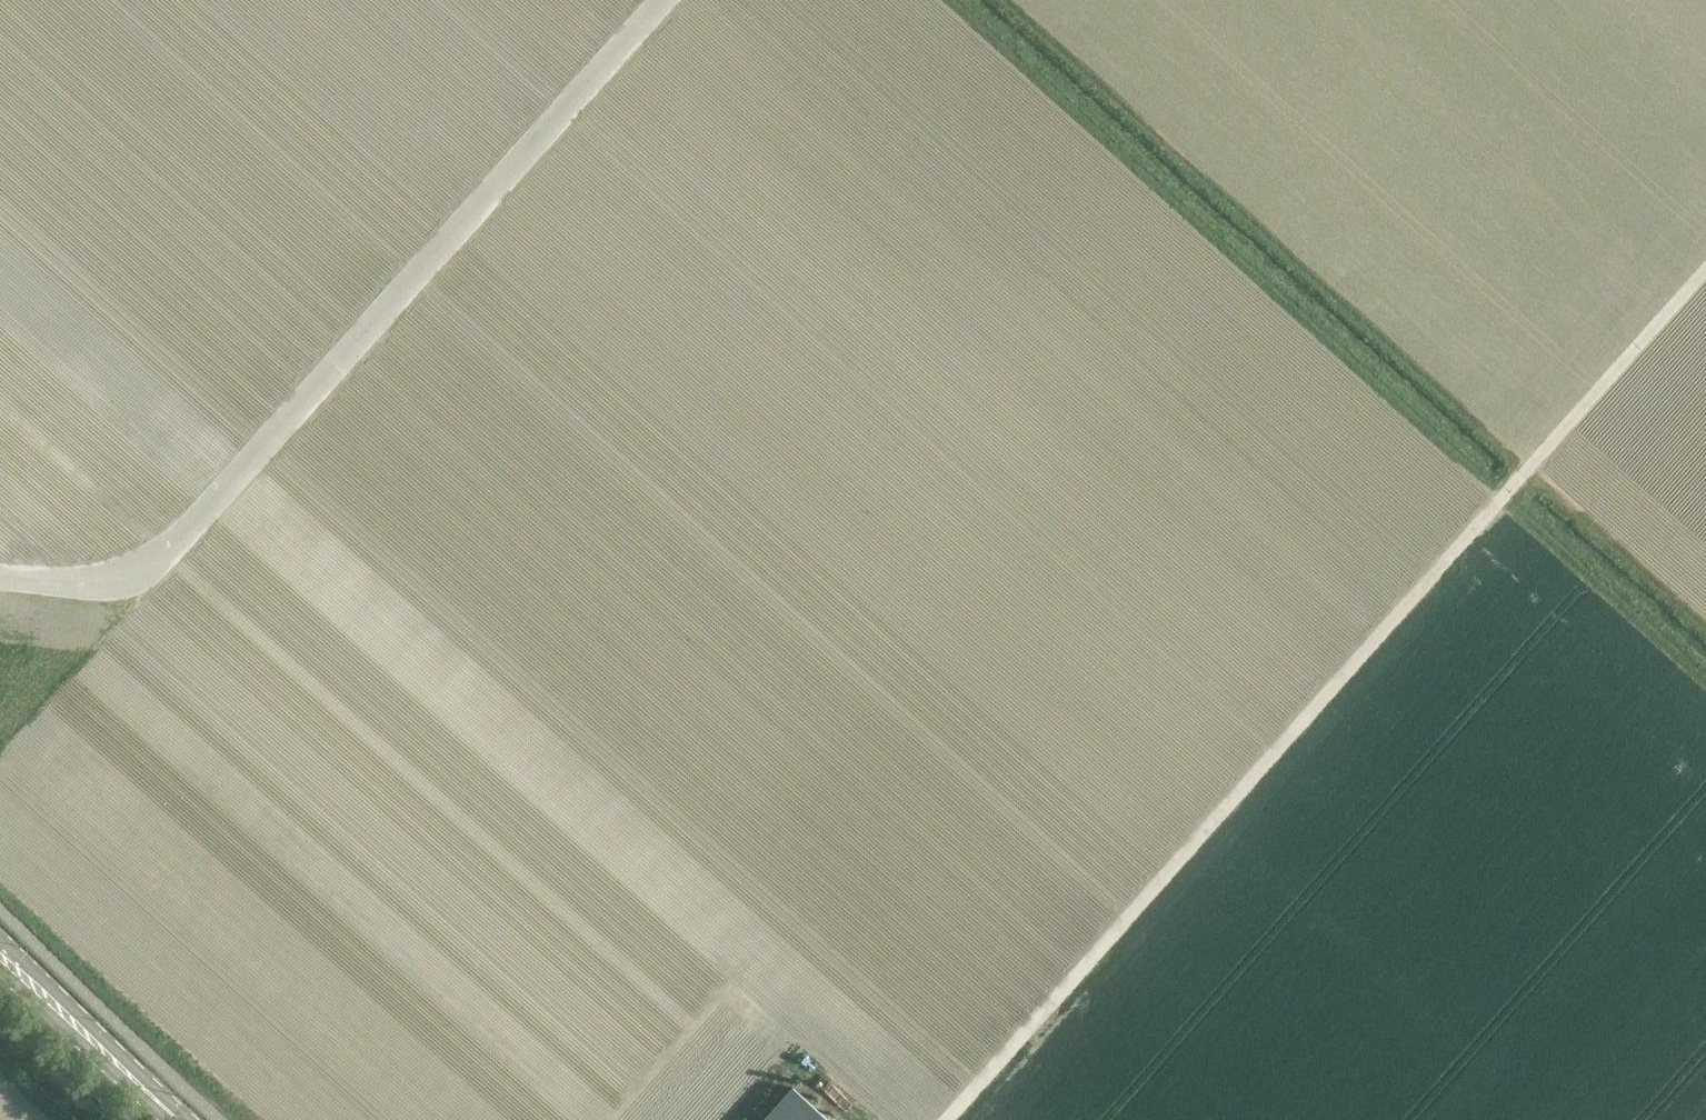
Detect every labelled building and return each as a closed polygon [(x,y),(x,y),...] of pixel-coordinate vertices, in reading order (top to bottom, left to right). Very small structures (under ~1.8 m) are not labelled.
[(792,1086),(762,1119),(830,1119),(792,1086)]
